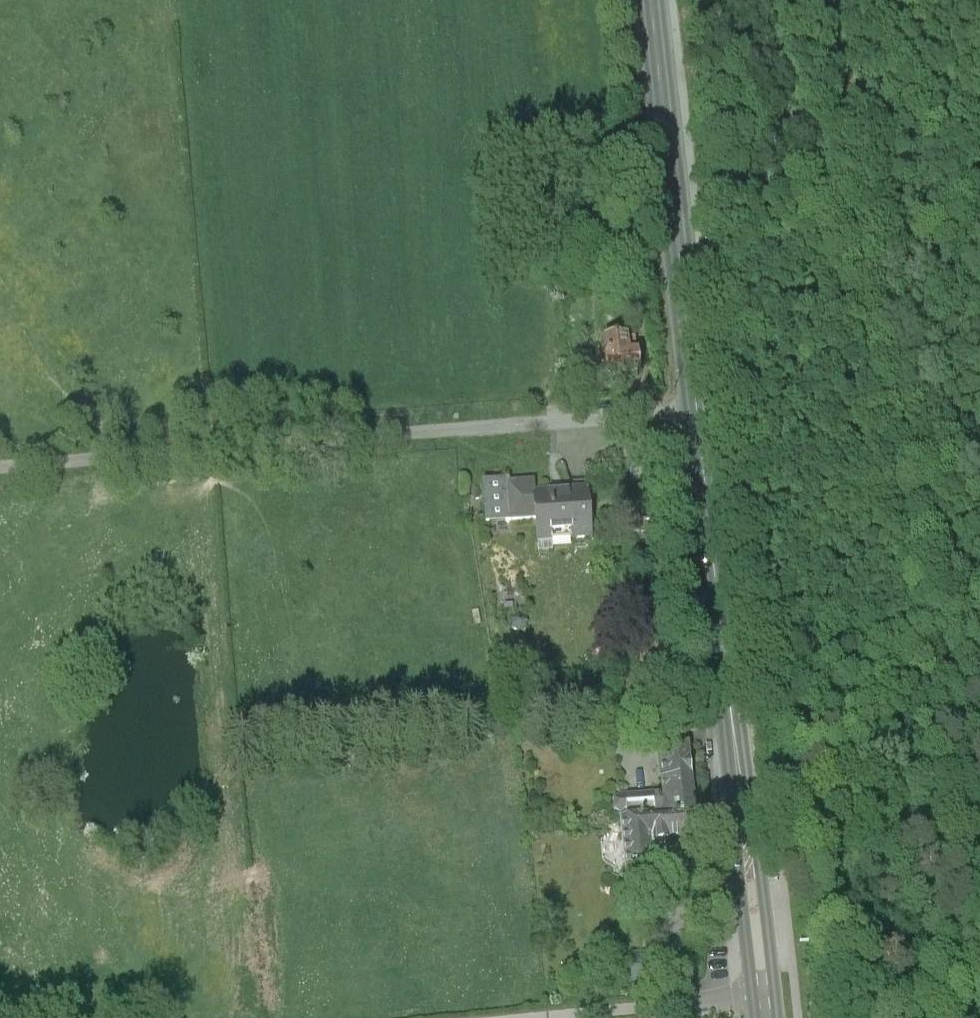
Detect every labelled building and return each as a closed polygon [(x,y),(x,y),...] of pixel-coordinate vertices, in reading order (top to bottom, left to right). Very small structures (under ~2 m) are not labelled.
[(628,342),(606,343),(608,381),(617,380),(640,379),(639,355),(629,356),(628,342)] [(518,490),(486,493),(490,534),(536,530),(538,548),(594,542),(590,498),(534,503),(533,489),(518,490)] [(693,824),(689,749),(659,750),(662,800),(622,802),(612,808),(613,828),(620,828),(693,824)] [(620,828),(623,883),(655,881),(653,854),(694,851),(694,840),(702,840),(701,823),(693,824),(620,828)] [(658,962),(629,962),(629,992),(658,992),(658,962)]
